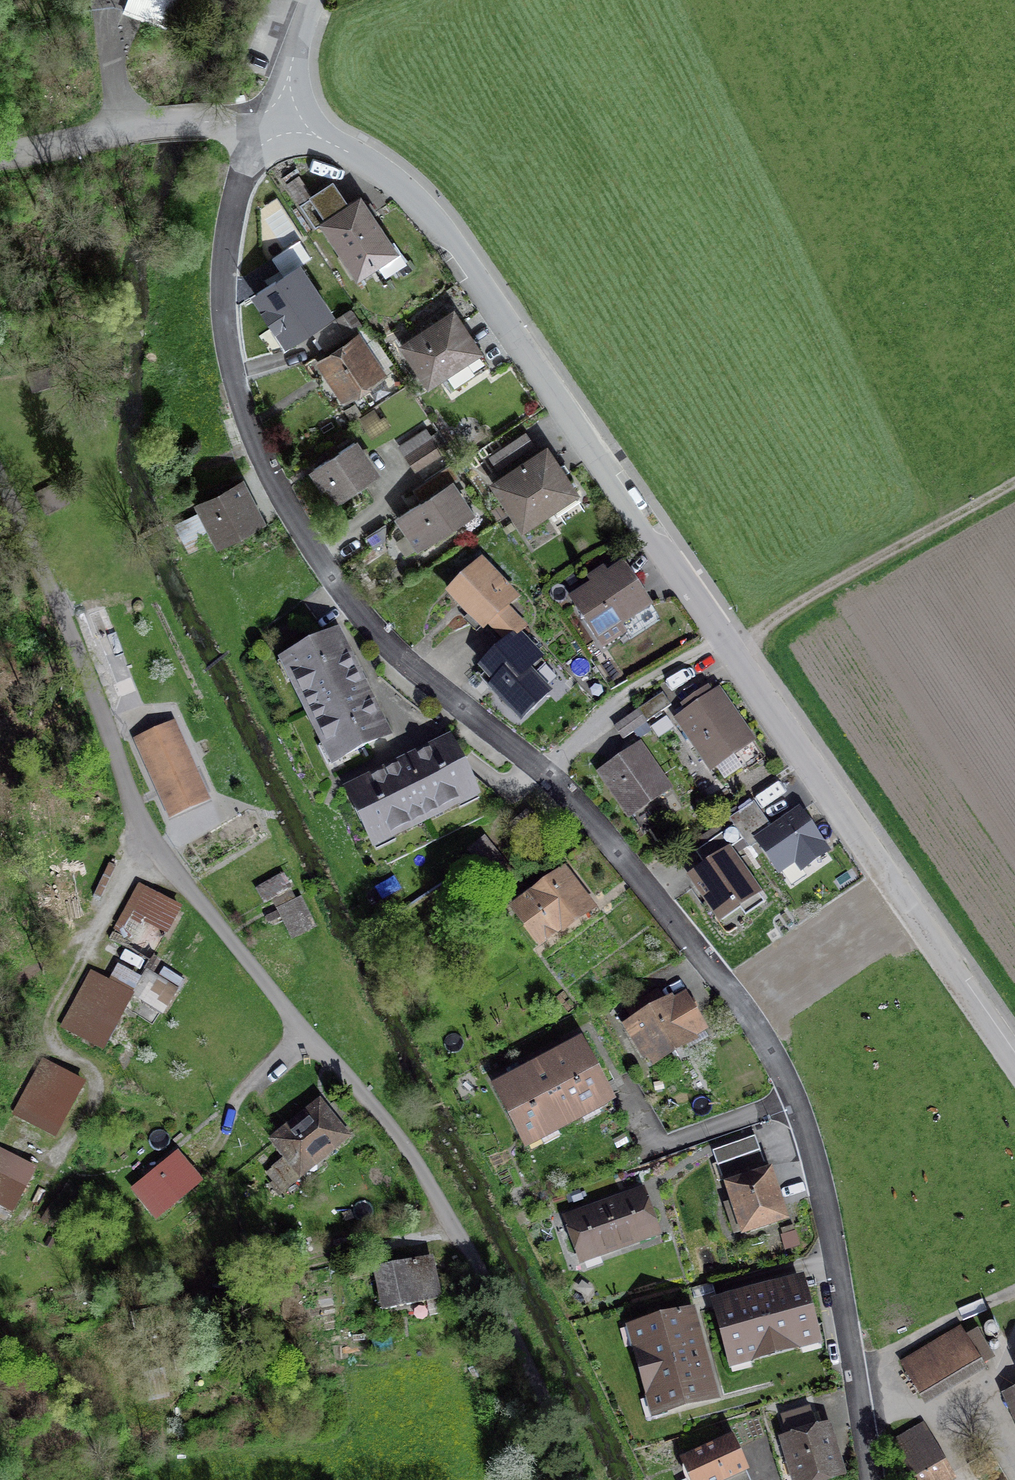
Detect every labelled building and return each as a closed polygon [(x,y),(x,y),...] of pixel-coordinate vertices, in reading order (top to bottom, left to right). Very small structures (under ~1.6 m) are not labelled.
[(122,15),(166,33),(179,0),(128,0),(122,15)] [(301,179),(289,187),(302,207),(314,199),(301,179)] [(352,213),(336,187),(314,201),(329,223),(322,228),(361,288),(401,262),(364,205),(352,213)] [(284,194),(263,203),(279,244),(300,236),(284,194)] [(285,274),(252,293),(286,351),(339,319),(305,261),(313,256),(302,237),(273,254),(285,274)] [(455,313),(400,347),(429,393),(484,359),(455,313)] [(338,323),(316,337),(328,355),(349,341),(338,323)] [(360,339),(317,366),(344,408),(386,381),(360,339)] [(440,459),(425,434),(396,450),(411,475),(440,459)] [(528,436),(487,463),(500,482),(540,456),(528,436)] [(379,477),(357,443),(310,473),(323,493),(326,491),(335,505),(379,477)] [(579,501),(547,452),(540,456),(500,482),(490,488),(522,537),(579,501)] [(431,497),(396,520),(418,554),(473,518),(454,488),(460,484),(450,469),(424,486),(431,497)] [(250,485),(197,508),(215,549),(268,526),(250,485)] [(521,603),(483,562),(444,598),(482,640),(492,631),(505,646),(513,642),(522,630),(508,615),(521,603)] [(652,612),(624,573),(611,582),(603,571),(586,584),(589,589),(569,604),(601,649),(652,612)] [(343,639),(280,668),(330,774),(393,745),(343,639)] [(488,697),(523,730),(552,700),(546,694),(558,683),(547,672),(539,681),(532,674),(539,667),(513,642),(480,676),(494,690),(488,697)] [(685,716),(670,728),(713,784),(761,748),(722,697),(716,702),(707,690),(680,710),(685,716)] [(639,716),(648,727),(669,711),(660,700),(639,716)] [(215,734),(204,711),(139,741),(149,764),(215,734)] [(454,743),(344,794),(373,856),(483,805),(454,743)] [(641,751),(597,783),(631,829),(674,797),(641,751)] [(139,773),(163,829),(194,816),(169,760),(139,773)] [(761,797),(741,809),(748,820),(768,808),(761,797)] [(799,817),(759,843),(793,895),(833,869),(799,817)] [(707,870),(686,885),(724,936),(768,903),(733,856),(746,846),(736,832),(699,860),(707,870)] [(487,842),(471,855),(503,895),(519,882),(487,842)] [(566,878),(509,920),(539,959),(595,917),(566,878)] [(270,917),(278,914),(295,907),(283,881),(258,891),(270,917)] [(184,911),(140,887),(112,941),(156,964),(184,911)] [(295,907),(278,914),(291,943),(315,933),(302,903),(295,907)] [(136,996),(92,974),(63,1031),(107,1053),(136,996)] [(171,984),(147,983),(146,1006),(171,1006),(171,984)] [(708,1040),(684,1002),(674,1008),(669,1000),(620,1030),(650,1077),(708,1040)] [(618,1113),(583,1045),(492,1092),(526,1159),(618,1113)] [(87,1087),(46,1065),(19,1116),(60,1137),(87,1087)] [(321,1104),(269,1147),(285,1165),(268,1179),(286,1201),(355,1144),(321,1104)] [(758,1135),(717,1150),(721,1163),(763,1149),(758,1135)] [(763,1149),(721,1163),(726,1176),(767,1162),(763,1149)] [(0,1156),(0,1224),(10,1230),(39,1178),(0,1156)] [(179,1158),(132,1197),(156,1226),(203,1188),(179,1158)] [(778,1160),(731,1175),(748,1229),(795,1215),(778,1160)] [(655,1195),(615,1210),(628,1245),(668,1231),(655,1195)] [(628,1245),(615,1210),(573,1225),(586,1260),(628,1245)] [(435,1255),(382,1265),(390,1306),(443,1296),(435,1255)] [(810,1275),(721,1298),(739,1369),(828,1346),(810,1275)] [(715,1285),(692,1291),(697,1309),(720,1304),(715,1285)] [(696,1315),(622,1338),(649,1425),(723,1403),(696,1315)] [(960,1337),(901,1372),(921,1405),(980,1370),(960,1337)] [(1005,1403),(1014,1423),(1014,1398),(1005,1403)] [(781,1423),(787,1441),(778,1444),(789,1479),(843,1479),(828,1430),(821,1432),(816,1413),(781,1423)] [(889,1451),(906,1479),(956,1479),(926,1429),(889,1451)] [(742,1437),(691,1462),(700,1479),(725,1479),(756,1465),(742,1437)]
